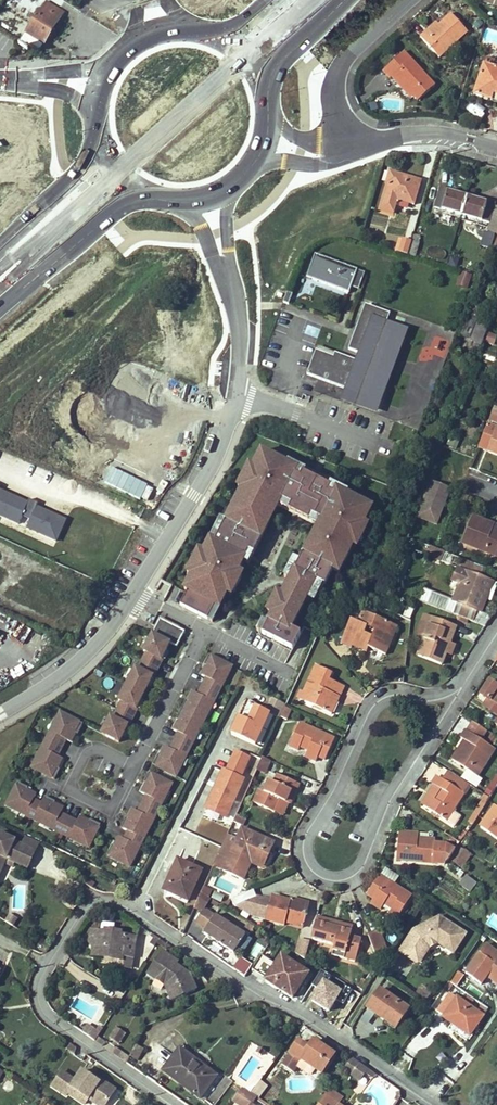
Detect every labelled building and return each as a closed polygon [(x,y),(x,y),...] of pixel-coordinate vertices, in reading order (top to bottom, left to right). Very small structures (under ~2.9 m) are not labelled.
[(42,13),(40,11),(26,33),(44,44),(63,14),(47,4),(42,13)] [(430,34),(427,31),(421,36),(440,57),(468,31),(452,14),(439,25),(430,34)] [(437,22),(427,31),(430,34),(439,25),(437,22)] [(489,28),(484,37),(496,44),(496,32),(489,28)] [(402,66),(411,58),(405,51),(396,59),(402,66)] [(394,75),(414,97),(418,101),(435,85),(411,58),(402,66),(396,59),(383,71),(390,79),(391,78),(394,75)] [(488,59),(486,67),(493,69),(496,61),(488,59)] [(486,67),(484,66),(475,97),(496,104),(496,70),(493,69),(486,67)] [(411,99),(414,97),(394,75),(391,78),(411,99)] [(386,184),(389,185),(394,187),(397,176),(389,174),(386,184)] [(394,187),(389,185),(384,202),(380,216),(394,220),(398,206),(399,202),(414,206),(420,182),(397,176),(394,187)] [(462,216),(467,198),(440,190),(434,208),(462,216)] [(467,198),(462,216),(489,224),(494,206),(467,198)] [(489,224),(487,232),(496,235),(496,207),(494,206),(489,224)] [(491,249),(493,235),(483,233),(480,248),(491,249)] [(420,237),(414,235),(411,243),(408,256),(415,258),(420,237)] [(408,256),(411,243),(403,241),(399,240),(396,253),(399,253),(408,256)] [(353,297),(362,273),(314,256),(305,280),(353,297)] [(472,273),(462,270),(458,283),(469,286),(472,273)] [(314,297),(325,300),(327,292),(316,289),(314,297)] [(389,310),(364,301),(345,354),(316,345),(305,370),(344,384),(338,395),(376,410),(407,326),(386,317),(389,310)] [(460,340),(482,345),(487,326),(464,320),(460,340)] [(434,333),(426,350),(444,359),(452,342),(434,333)] [(484,343),(493,346),(496,336),(487,333),(484,343)] [(487,425),(481,438),(478,448),(496,455),(496,428),(487,425)] [(361,522),(369,506),(344,493),(345,491),(328,482),(329,480),(303,467),(303,468),(286,460),(284,463),(259,450),(251,467),(247,465),(236,487),(240,489),(223,521),(220,519),(209,540),(214,542),(206,558),(198,554),(187,575),(195,579),(188,593),(191,594),(184,607),(207,618),(221,590),(226,592),(237,570),(233,568),(238,557),(243,560),(275,497),(318,519),(308,540),(312,543),(309,549),(304,547),(300,554),(295,551),(285,571),(290,573),(283,587),(278,585),(267,607),(272,609),(267,618),(263,616),(258,626),(292,643),(300,629),(291,625),(307,595),(314,599),(330,567),(336,570),(350,544),(355,546),(366,524),(361,522)] [(449,490),(429,483),(416,517),(435,525),(449,490)] [(67,518),(0,487),(0,515),(57,541),(67,518)] [(492,525),(472,518),(463,543),(496,557),(496,531),(494,530),(493,532),(490,531),(492,525)] [(445,552),(439,550),(435,559),(442,561),(445,552)] [(471,574),(475,564),(464,560),(460,570),(471,574)] [(459,585),(453,602),(459,604),(481,613),(487,599),(484,598),(490,582),(471,574),(460,570),(457,569),(452,582),(459,585)] [(493,583),(490,582),(484,598),(487,599),(493,583)] [(453,602),(423,589),(418,600),(426,603),(429,595),(441,600),(440,602),(442,603),(442,604),(442,606),(439,606),(438,608),(485,626),(491,617),(481,613),(459,604),(453,602)] [(383,641),(391,624),(362,612),(357,623),(350,620),(340,644),(350,649),(351,647),(366,653),(368,648),(384,655),(389,644),(383,641)] [(423,641),(433,618),(425,615),(415,638),(423,641)] [(456,628),(433,618),(423,641),(417,656),(441,666),(445,655),(451,641),(456,628)] [(177,637),(181,629),(160,620),(157,628),(177,637)] [(396,626),(391,624),(383,641),(389,644),(396,626)] [(182,646),(158,634),(143,661),(146,663),(137,678),(135,677),(118,708),(121,709),(112,725),(109,724),(101,740),(117,748),(126,734),(127,734),(136,718),(135,717),(151,687),(153,688),(162,670),(160,670),(168,654),(175,658),(182,646)] [(459,644),(451,641),(445,655),(453,659),(459,644)] [(307,694),(303,702),(332,715),(344,687),(329,680),(332,674),(314,666),(302,692),(307,694)] [(229,678),(206,667),(201,676),(203,677),(199,686),(203,689),(194,706),(187,702),(173,728),(175,729),(171,738),(174,740),(166,756),(162,754),(158,762),(155,761),(149,771),(172,784),(176,777),(174,773),(179,763),(181,765),(190,748),(188,747),(192,739),(197,737),(204,724),(203,720),(207,711),(210,712),(229,678)] [(490,681),(480,695),(488,701),(496,706),(496,686),(490,681)] [(281,719),(286,709),(287,706),(273,699),(267,713),(268,713),(281,719)] [(496,716),(496,706),(488,701),(484,707),(496,716)] [(246,703),(240,717),(250,721),(256,708),(246,703)] [(240,717),(232,735),(242,739),(254,745),(268,713),(267,713),(256,708),(250,721),(240,717)] [(286,709),(281,719),(286,721),(291,711),(286,709)] [(83,730),(61,719),(58,725),(59,729),(54,738),(51,737),(43,753),(45,754),(40,763),(36,765),(33,771),(55,783),(60,774),(58,772),(62,763),(65,764),(73,749),(71,748),(76,739),(78,740),(83,730)] [(480,741),(486,731),(473,723),(467,732),(466,731),(461,739),(467,743),(460,752),(458,751),(452,760),(476,777),(494,750),(480,741)] [(326,760),(335,740),(300,724),(289,747),(299,751),(301,747),(308,750),(306,757),(317,762),(319,757),(326,760)] [(224,771),(207,808),(227,817),(243,781),(240,779),(256,746),(242,739),(226,773),(224,771)] [(270,765),(264,762),(262,761),(257,771),(265,775),(266,773),(270,765)] [(469,785),(447,770),(441,780),(463,794),(469,785)] [(290,805),(299,786),(278,776),(274,783),(270,781),(265,792),(260,790),(254,803),(275,813),(281,800),(290,805)] [(463,794),(441,780),(438,777),(433,785),(438,789),(432,798),(429,796),(423,806),(445,821),(453,826),(459,816),(451,811),(463,794)] [(109,847),(103,857),(125,868),(129,863),(128,858),(133,849),(135,851),(144,834),(142,833),(146,824),(151,823),(158,810),(157,806),(161,796),(164,798),(168,790),(146,778),(141,788),(143,789),(138,798),(136,797),(128,812),(130,813),(125,822),(123,821),(114,838),(116,839),(111,848),(109,847)] [(28,790),(19,785),(7,807),(13,811),(18,810),(27,814),(25,817),(42,826),(43,823),(52,828),(53,833),(66,839),(70,838),(79,843),(78,846),(86,850),(98,828),(88,822),(87,825),(78,820),(79,818),(64,809),(62,812),(53,807),(55,804),(38,795),(36,798),(27,792),(28,790)] [(420,804),(423,806),(429,796),(432,798),(438,789),(433,785),(427,795),(420,804)] [(281,800),(275,813),(284,818),(290,805),(281,800)] [(496,838),(496,805),(493,802),(477,826),(496,838)] [(247,819),(237,814),(234,822),(243,826),(247,819)] [(237,839),(228,835),(218,856),(214,865),(223,869),(223,870),(243,880),(251,862),(253,859),(265,864),(274,843),(242,829),(237,839)] [(447,860),(448,860),(454,851),(445,844),(436,843),(436,840),(422,839),(422,841),(418,841),(419,834),(399,833),(397,861),(445,864),(447,860)] [(0,834),(0,873),(5,863),(7,864),(9,859),(15,862),(28,868),(36,851),(14,841),(14,840),(0,834)] [(32,869),(57,878),(66,855),(41,846),(32,869)] [(460,848),(451,860),(463,868),(472,856),(460,848)] [(263,868),(265,864),(253,859),(251,862),(263,868)] [(202,873),(178,861),(164,890),(187,902),(202,873)] [(400,877),(386,868),(381,877),(379,877),(368,895),(374,899),(371,903),(381,909),(384,904),(392,909),(390,912),(398,918),(412,897),(394,886),(400,877)] [(476,884),(466,877),(460,885),(470,892),(476,884)] [(287,917),(305,922),(310,904),(290,899),(290,902),(272,897),(266,920),(285,925),(286,923),(287,917)] [(246,935),(204,907),(194,922),(206,930),(204,933),(234,953),(246,935)] [(453,953),(466,933),(440,916),(413,930),(399,951),(407,956),(412,949),(423,956),(429,948),(438,943),(443,936),(450,941),(445,948),(453,953)] [(303,928),(305,922),(287,917),(286,923),(303,928)] [(331,921),(317,917),(313,930),(311,939),(334,946),(332,956),(344,959),(352,961),(358,939),(350,937),(352,932),(348,931),(340,929),(341,924),(337,923),(331,921)] [(123,956),(133,958),(136,938),(93,930),(91,942),(94,947),(93,955),(107,958),(122,961),(123,956)] [(369,936),(379,966),(388,953),(380,932),(369,936)] [(160,939),(153,934),(147,942),(155,947),(160,939)] [(450,941),(443,936),(438,943),(445,948),(450,941)] [(305,957),(310,940),(299,937),(294,953),(305,957)] [(256,942),(250,955),(258,958),(263,946),(256,942)] [(423,956),(412,949),(407,956),(419,964),(423,956)] [(164,986),(173,1001),(197,990),(191,976),(177,967),(179,964),(162,952),(148,974),(153,978),(159,982),(164,986)] [(130,970),(133,958),(123,956),(122,961),(107,958),(106,965),(130,970)] [(233,968),(245,975),(252,963),(241,956),(233,968)] [(262,956),(254,968),(267,977),(284,988),(282,991),(292,998),(294,995),(301,985),(298,983),(306,972),(281,956),(275,964),(262,956)] [(451,992),(458,997),(472,975),(465,970),(451,992)] [(311,975),(306,972),(298,983),(301,985),(304,987),(311,975)] [(328,1011),(343,988),(323,976),(309,999),(328,1011)] [(265,980),(282,991),(284,988),(267,977),(265,980)] [(431,992),(421,986),(417,993),(426,999),(431,992)] [(396,1027),(409,1008),(380,989),(368,1008),(396,1027)] [(483,1015),(458,997),(444,1017),(469,1035),(483,1015)] [(87,1025),(82,1032),(95,1041),(99,1033),(96,1031),(87,1025)] [(112,1025),(107,1037),(120,1043),(125,1031),(112,1025)] [(449,1047),(456,1051),(462,1042),(455,1038),(449,1047)] [(336,1055),(314,1040),(308,1047),(300,1041),(295,1047),(291,1053),(283,1064),(294,1072),(297,1066),(302,1059),(316,1068),(322,1072),(330,1063),(333,1059),(336,1055)] [(138,1046),(136,1044),(129,1054),(131,1055),(138,1046)] [(138,1046),(131,1055),(137,1060),(144,1049),(138,1046)] [(180,1048),(168,1064),(163,1071),(200,1098),(203,1094),(206,1090),(216,1075),(180,1048)] [(360,1063),(352,1058),(343,1069),(351,1075),(360,1063)] [(302,1059),(297,1066),(309,1074),(312,1074),(316,1068),(302,1059)] [(98,1093),(108,1100),(117,1087),(102,1077),(100,1079),(84,1067),(77,1077),(63,1068),(53,1082),(67,1092),(69,1089),(85,1101),(89,1095),(93,1098),(98,1093)] [(260,1079),(252,1091),(260,1097),(268,1085),(260,1079)] [(251,1092),(243,1087),(233,1099),(241,1104),(254,1104),(251,1103),(256,1096),(251,1092)] [(108,1100),(98,1093),(93,1098),(103,1104),(104,1104),(108,1100)] [(327,1095),(320,1104),(341,1104),(327,1095)]
